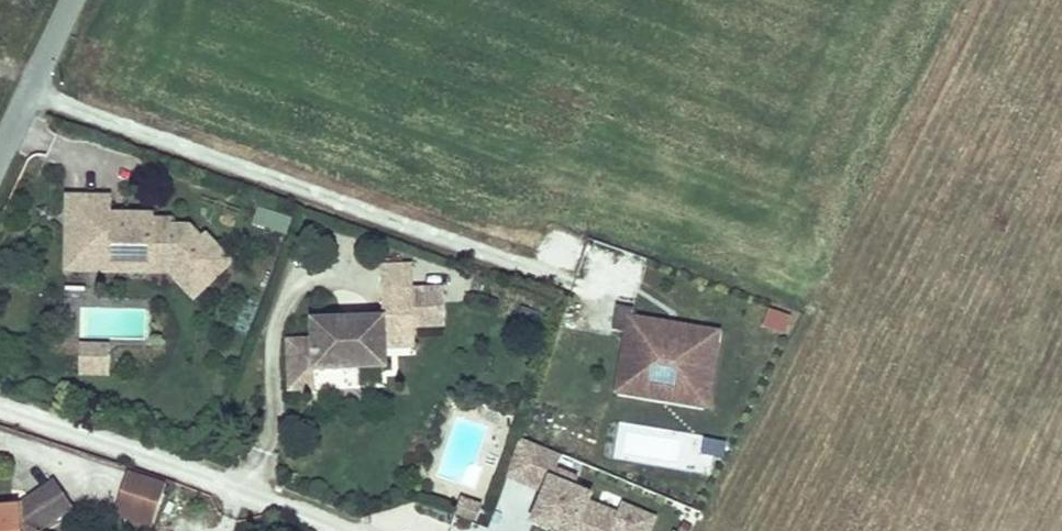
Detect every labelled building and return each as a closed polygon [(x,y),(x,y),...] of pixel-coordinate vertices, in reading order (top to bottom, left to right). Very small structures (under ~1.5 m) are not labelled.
[(192,291),(219,263),(201,245),(194,252),(186,243),(193,237),(192,236),(180,224),(163,224),(163,218),(145,218),(145,213),(125,213),(125,218),(114,219),(113,219),(112,219),(111,220),(110,220),(109,221),(109,222),(108,224),(102,224),(102,213),(102,197),(59,197),(59,233),(63,232),(63,246),(68,251),(94,251),(94,262),(116,262),(124,269),(136,269),(144,262),(163,262),(192,291)] [(264,226),(269,210),(249,204),(244,221),(264,226)] [(125,218),(125,213),(102,213),(102,224),(108,224),(109,222),(109,221),(110,220),(111,220),(112,219),(113,219),(114,219),(125,218)] [(94,262),(94,251),(68,251),(63,246),(63,232),(59,233),(59,270),(124,269),(116,262),(94,262)] [(223,259),(195,232),(192,236),(193,237),(186,243),(194,252),(201,245),(219,263),(223,259)] [(372,319),(301,322),(303,372),(375,370),(374,348),(374,334),(403,334),(401,288),(371,289),(372,319)] [(618,320),(620,320),(621,309),(604,306),(600,331),(616,333),(618,320)] [(786,334),(792,316),(770,308),(763,326),(786,334)] [(693,399),(704,334),(620,320),(618,320),(616,333),(607,391),(636,395),(639,379),(642,360),(644,349),(667,353),(666,364),(663,383),(661,394),(693,399)] [(403,334),(374,334),(374,348),(403,347),(403,334)] [(103,354),(103,346),(74,345),(74,354),(103,354)] [(666,364),(667,353),(644,349),(642,360),(666,364)] [(103,373),(103,354),(74,354),(74,372),(103,373)] [(661,394),(663,383),(639,379),(636,395),(693,405),(693,399),(661,394)] [(708,438),(706,452),(727,455),(729,441),(708,438)] [(652,516),(619,503),(614,514),(591,504),(594,496),(575,488),(579,479),(558,470),(563,457),(524,442),(509,479),(543,493),(530,523),(549,530),(646,530),(652,516)] [(162,485),(124,473),(111,512),(150,524),(162,485)] [(0,511),(0,530),(40,530),(71,508),(54,484),(19,509),(0,511)] [(482,507),(460,501),(456,516),(478,522),(482,507)]
